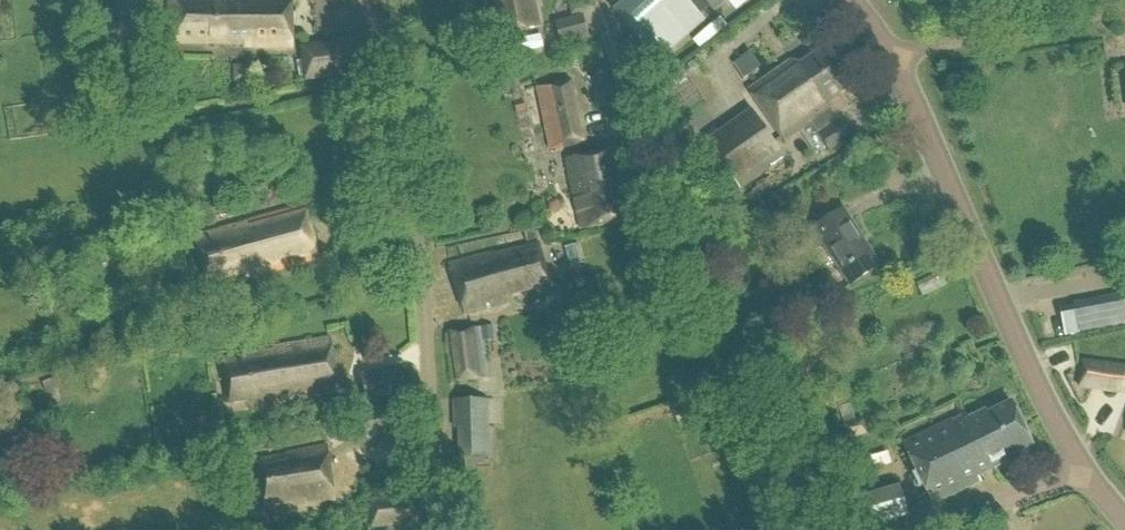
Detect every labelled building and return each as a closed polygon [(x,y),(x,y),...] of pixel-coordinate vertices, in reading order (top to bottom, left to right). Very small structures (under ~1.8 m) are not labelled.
[(152,0),(116,0),(116,10),(101,10),(102,41),(153,40),(152,0)] [(245,2),(169,0),(170,44),(223,45),(223,47),(291,48),(292,0),(245,0),(245,2)] [(501,35),(539,27),(533,0),(494,0),(501,35)] [(688,0),(625,0),(612,11),(635,38),(622,49),(644,75),(706,21),(688,0)] [(714,13),(728,0),(702,0),(714,13)] [(725,24),(718,16),(688,43),(695,51),(725,24)] [(586,37),(580,18),(560,23),(566,42),(586,37)] [(364,76),(359,38),(300,45),(305,84),(364,76)] [(852,86),(825,47),(801,64),(791,61),(748,91),(784,142),(811,123),(832,154),(853,139),(830,104),(840,97),(839,95),(852,86)] [(584,144),(570,81),(537,88),(550,151),(584,144)] [(786,159),(752,109),(707,140),(717,155),(701,166),(713,184),(728,174),(739,191),(786,159)] [(628,184),(621,149),(566,160),(580,231),(630,220),(623,185),(628,184)] [(320,260),(305,206),(245,223),(245,225),(193,239),(206,283),(255,269),(260,277),(320,260)] [(880,267),(843,210),(808,232),(817,247),(822,244),(849,286),(880,267)] [(549,285),(538,244),(495,256),(494,253),(448,265),(466,316),(508,304),(506,296),(549,285)] [(1122,296),(1100,300),(1105,327),(1124,323),(1124,313),(1122,296)] [(495,340),(493,326),(451,332),(457,382),(487,379),(482,342),(495,340)] [(339,392),(330,339),(273,348),(273,351),(223,360),(230,403),(281,395),(282,402),(339,392)] [(1082,362),(1078,390),(1124,396),(1124,367),(1082,362)] [(489,458),(488,400),(454,400),(454,428),(459,428),(460,459),(489,458)] [(1032,447),(1010,402),(987,413),(986,410),(968,419),(965,414),(902,445),(932,506),(980,482),(978,477),(1011,461),(1009,458),(1032,447)] [(868,435),(863,420),(844,426),(849,441),(868,435)] [(333,500),(326,446),(290,451),(291,457),(256,461),(262,507),(293,503),(293,505),(333,500)] [(922,511),(914,485),(847,504),(854,529),(922,511)] [(420,528),(419,500),(371,501),(371,529),(420,528)]
